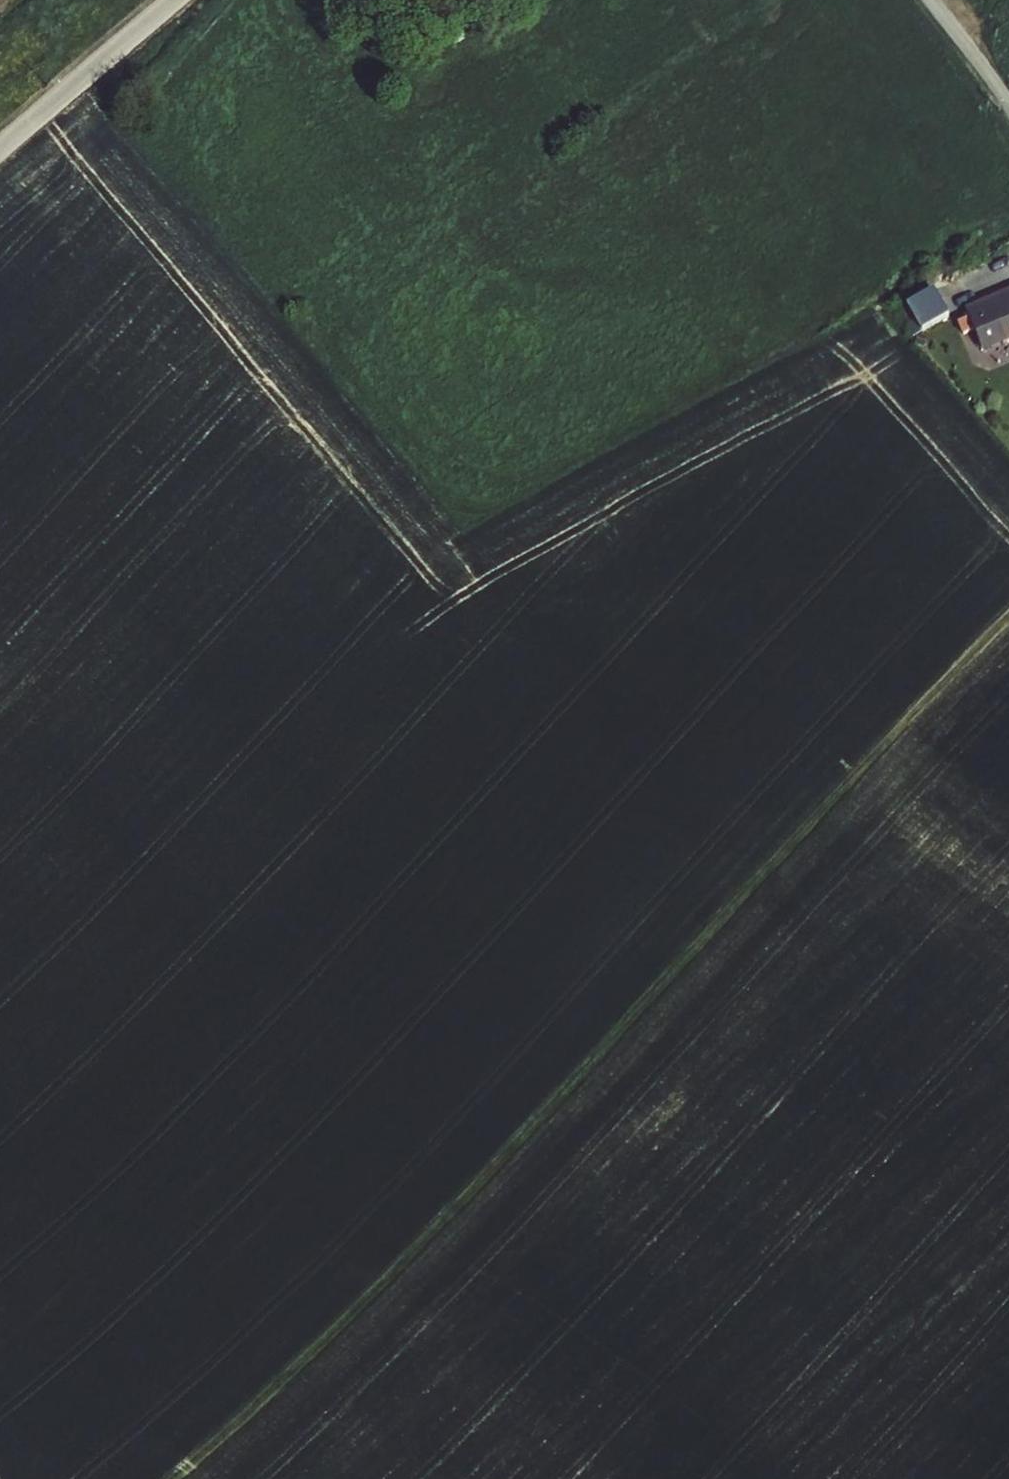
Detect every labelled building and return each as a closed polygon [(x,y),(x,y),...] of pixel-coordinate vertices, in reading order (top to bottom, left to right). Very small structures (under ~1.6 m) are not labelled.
[(935,298),(924,303),(929,314),(939,308),(940,310),(943,309),(950,323),(961,317),(949,293),(936,300),(935,298)] [(988,344),(1008,336),(1008,295),(974,311),(988,344)] [(964,321),(956,325),(959,331),(967,327),(964,321)]
